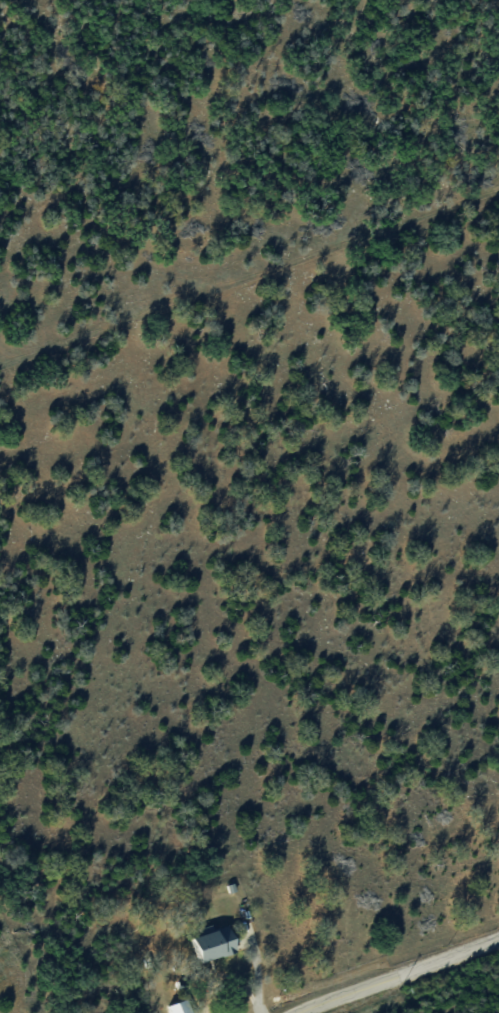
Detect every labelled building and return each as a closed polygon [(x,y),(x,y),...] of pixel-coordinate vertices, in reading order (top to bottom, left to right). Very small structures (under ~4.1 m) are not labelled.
[(225,925),(212,930),(210,924),(196,929),(198,933),(185,938),(193,963),(234,949),(225,925)] [(183,998),(165,1005),(168,1012),(189,1012),(183,998)]
